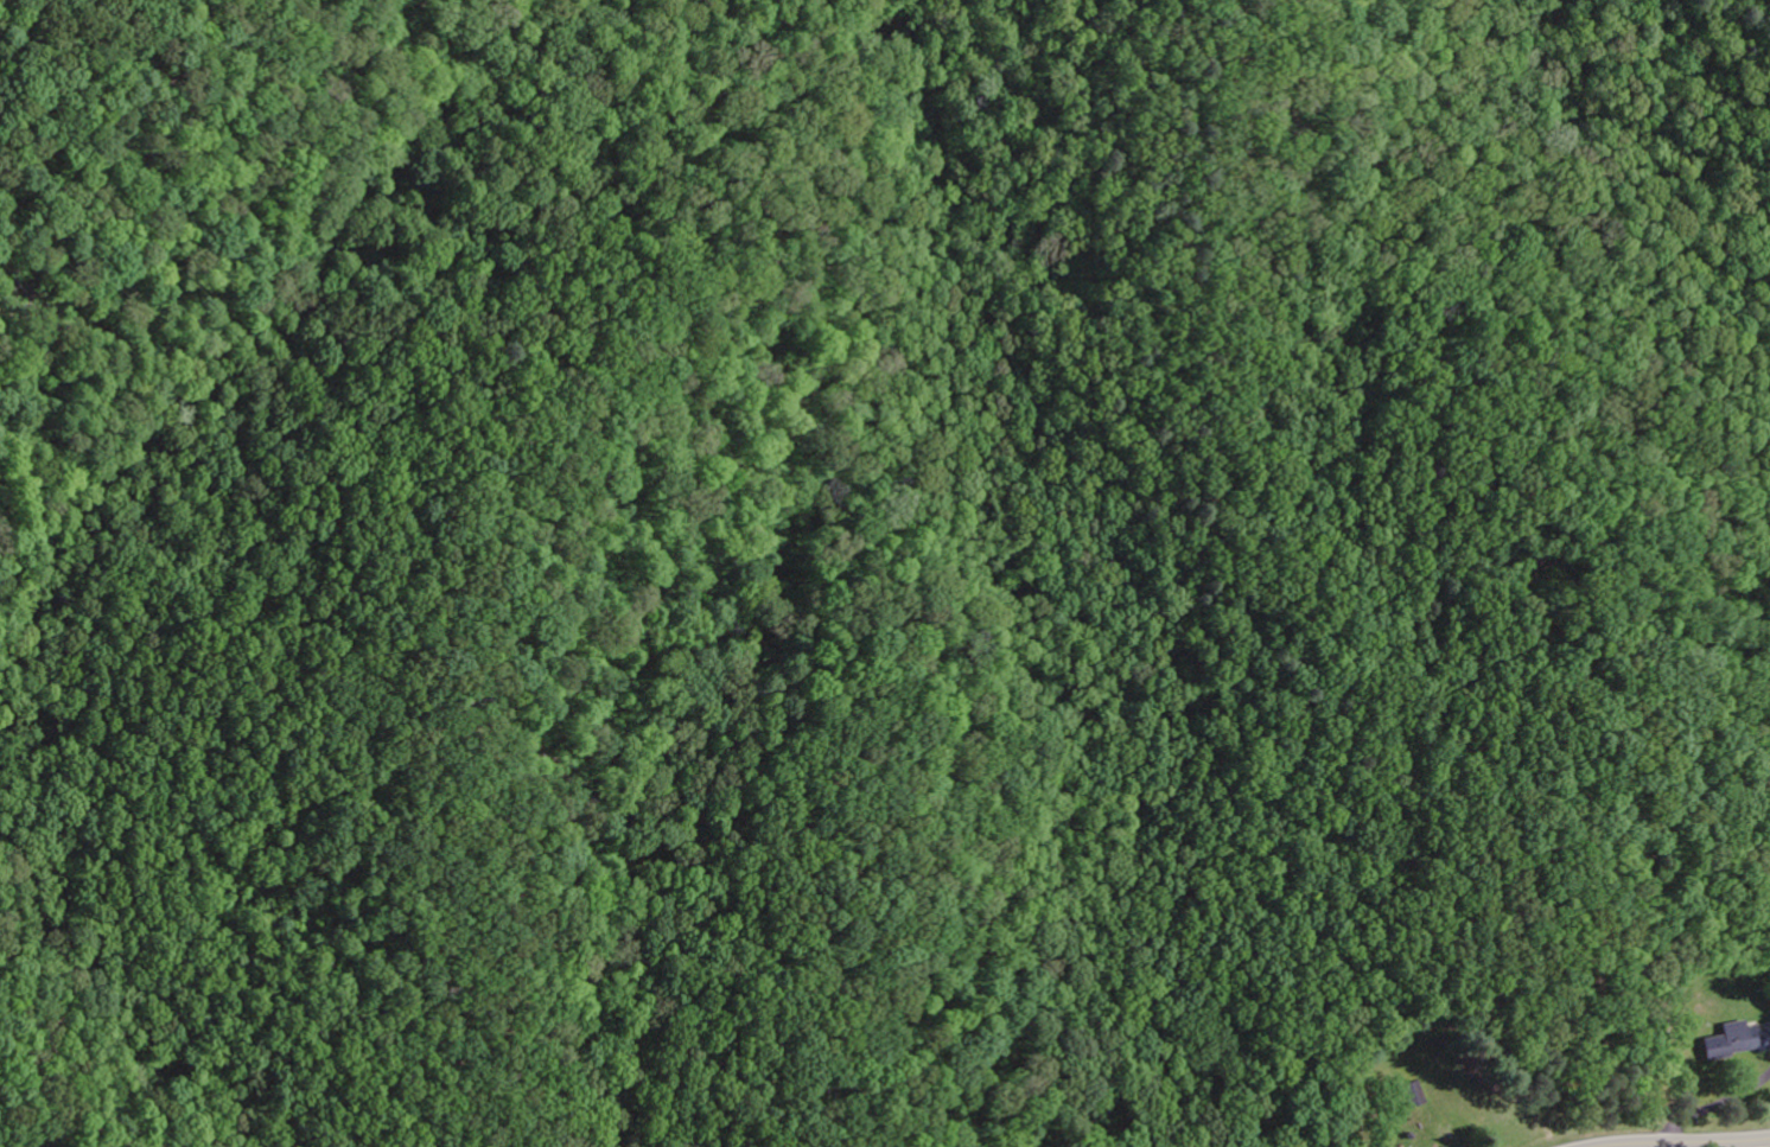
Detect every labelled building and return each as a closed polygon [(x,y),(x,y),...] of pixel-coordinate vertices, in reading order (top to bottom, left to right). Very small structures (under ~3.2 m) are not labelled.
[(1747,1031),(1745,1022),(1722,1026),(1725,1037),(1704,1041),(1708,1063),(1769,1051),(1769,1026),(1747,1031)]
